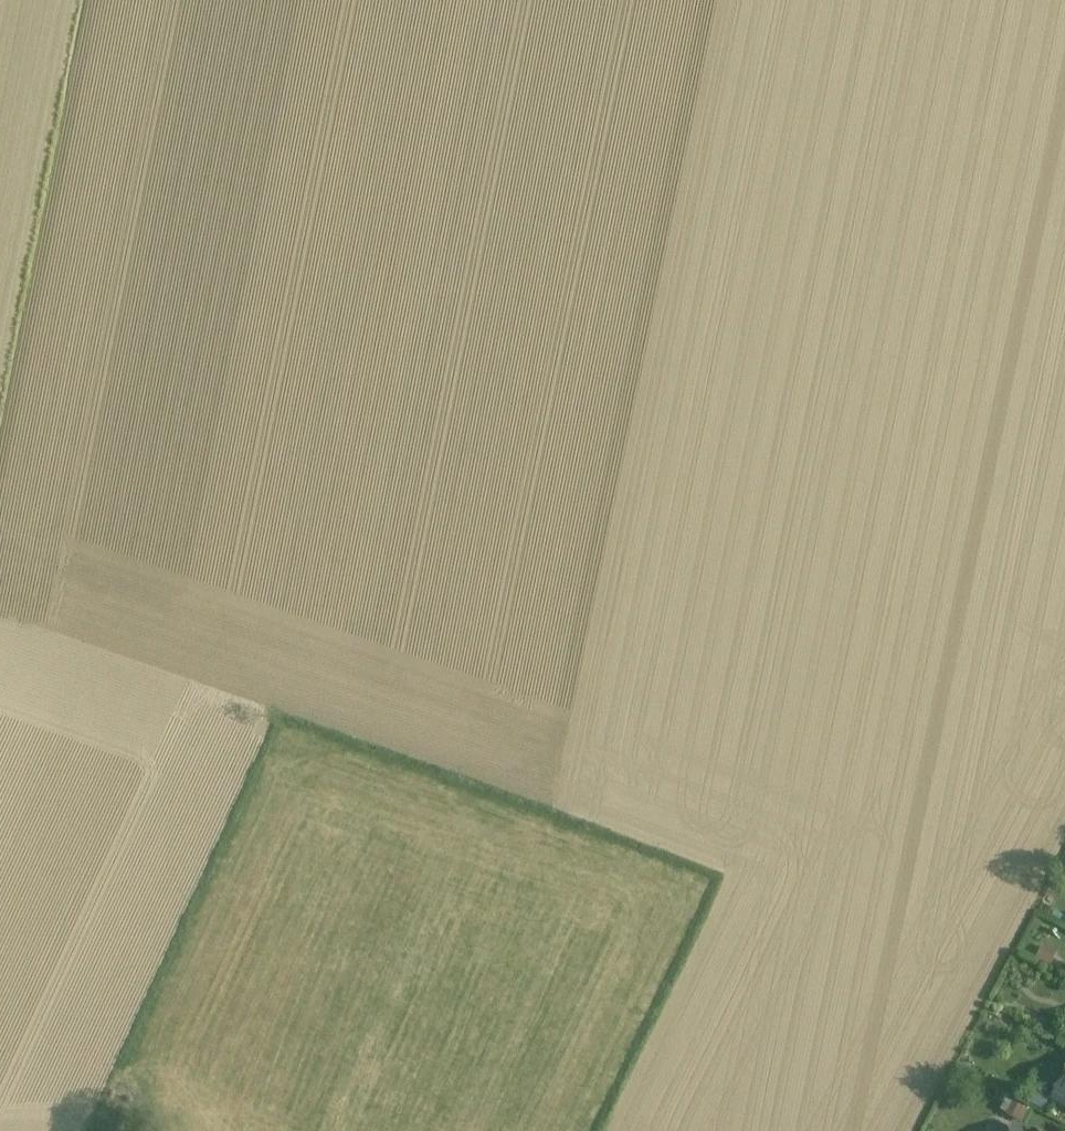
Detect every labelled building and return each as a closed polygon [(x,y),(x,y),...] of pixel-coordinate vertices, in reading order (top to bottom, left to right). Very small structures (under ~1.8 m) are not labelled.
[(1052,1099),(1064,1106),(1064,1075),(1052,1099)]
